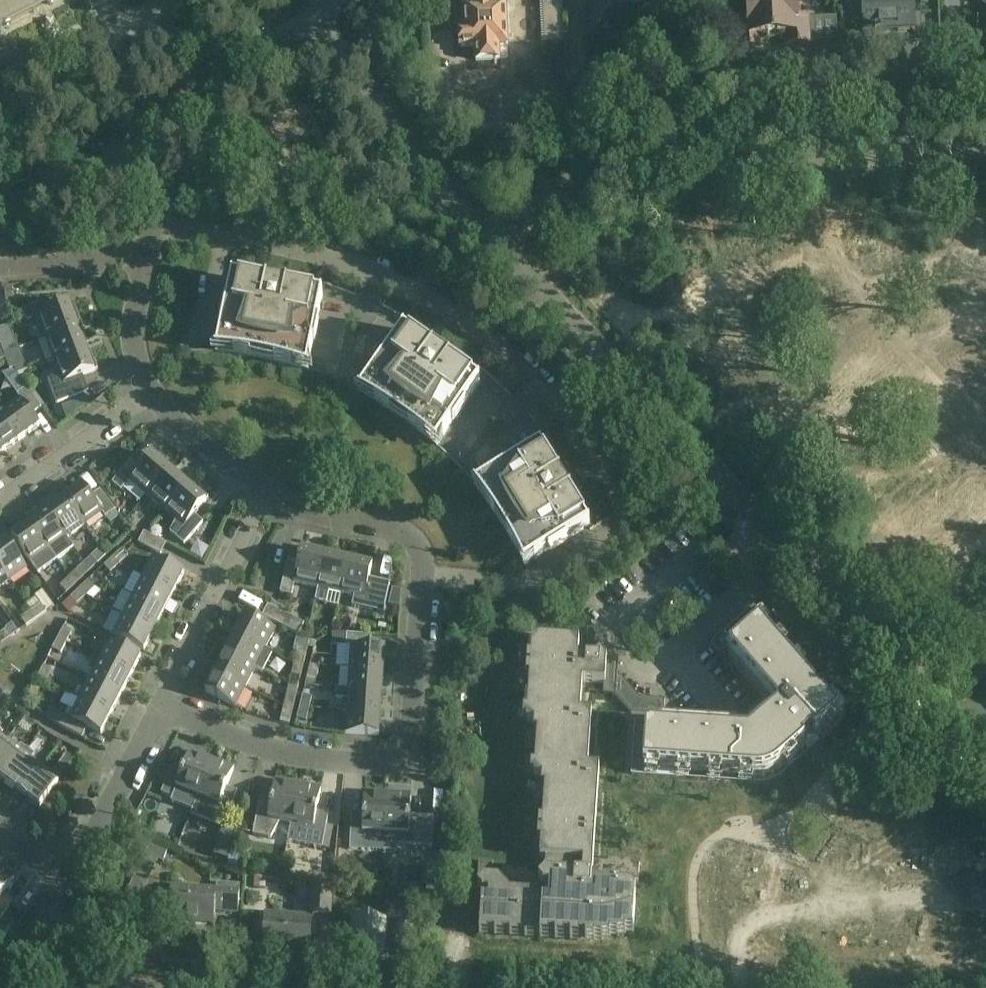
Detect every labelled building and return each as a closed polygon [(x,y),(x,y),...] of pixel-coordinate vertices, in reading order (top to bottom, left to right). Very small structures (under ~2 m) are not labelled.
[(52,0),(0,0),(0,27),(52,0)] [(99,6),(97,7),(98,9),(117,0),(96,0),(99,6)] [(460,29),(461,46),(476,45),(477,59),(501,58),(500,43),(495,43),(494,15),(526,13),(525,0),(471,0),(472,5),(465,6),(466,28),(460,29)] [(560,0),(537,0),(538,16),(561,16),(560,0)] [(591,1),(592,1),(593,34),(593,36),(595,36),(622,34),(622,38),(638,38),(638,33),(664,32),(664,33),(666,33),(666,31),(664,0),(591,0),(591,1)] [(749,22),(737,23),(738,33),(736,33),(736,37),(738,37),(739,47),(762,45),(761,33),(786,32),(786,44),(810,43),(809,19),(797,19),(795,0),(748,0),(749,22)] [(863,30),(915,27),(913,0),(861,0),(863,30)] [(232,277),(217,353),(227,354),(236,355),(246,356),(260,359),(270,361),(284,364),(294,367),(303,370),(308,371),(323,295),(322,295),(321,296),(288,289),(291,275),(270,271),(267,285),(233,278),(234,277),(232,277)] [(13,288),(5,289),(7,301),(14,300),(13,288)] [(46,338),(78,326),(77,324),(81,323),(73,303),(53,310),(49,299),(22,309),(26,321),(37,316),(46,338)] [(5,356),(20,350),(19,348),(18,349),(10,326),(0,330),(0,343),(5,356)] [(79,329),(78,326),(46,338),(54,360),(86,348),(83,340),(87,339),(83,328),(79,329)] [(403,331),(359,393),(383,406),(395,415),(435,445),(479,384),(449,363),(458,351),(439,339),(431,350),(403,331)] [(86,348),(54,360),(59,373),(48,381),(55,399),(82,389),(78,378),(98,370),(91,350),(88,351),(86,348)] [(2,412),(22,439),(40,426),(32,415),(42,408),(27,387),(17,394),(20,399),(2,412)] [(0,413),(0,445),(5,452),(22,439),(2,412),(0,413)] [(541,448),(475,489),(493,514),(508,537),(522,567),(523,569),(588,528),(570,499),(582,492),(570,472),(559,479),(541,448)] [(147,496),(170,469),(168,468),(170,465),(154,451),(140,468),(131,460),(112,482),(121,490),(130,481),(147,496)] [(974,476),(985,471),(981,458),(969,462),(974,476)] [(170,469),(147,496),(165,512),(188,485),(181,479),(183,476),(175,469),(172,472),(170,469)] [(188,485),(165,512),(176,521),(170,532),(175,537),(184,544),(204,522),(195,515),(209,498),(193,484),(190,487),(188,485)] [(83,485),(65,498),(84,526),(102,513),(105,517),(116,510),(101,490),(91,497),(83,485)] [(65,498),(47,511),(67,538),(84,526),(65,498)] [(67,538),(47,511),(30,523),(49,551),(67,538)] [(49,551),(30,523),(12,536),(40,575),(57,562),(49,551)] [(145,533),(139,543),(153,550),(161,554),(167,544),(145,533)] [(0,545),(0,569),(9,581),(27,568),(7,540),(0,545)] [(318,589),(325,555),(323,554),(324,551),(303,546),(298,567),(287,564),(280,593),(292,596),(295,583),(318,589)] [(107,555),(103,550),(101,548),(92,557),(98,563),(107,555)] [(114,559),(120,566),(129,558),(122,551),(114,559)] [(325,555),(318,589),(316,601),(327,603),(330,591),(341,594),(348,560),(340,558),(341,554),(329,552),(329,555),(325,555)] [(352,561),(348,560),(341,594),(355,597),(352,606),(384,613),(391,584),(369,579),(373,562),(352,557),(352,561)] [(143,578),(174,594),(184,574),(153,558),(143,578)] [(120,566),(114,559),(105,567),(111,574),(120,566)] [(944,570),(948,582),(968,576),(971,586),(985,582),(985,559),(944,570)] [(9,581),(0,569),(0,588),(9,581)] [(78,569),(69,578),(75,585),(84,576),(78,569)] [(75,585),(69,578),(60,586),(66,593),(75,585)] [(174,594),(143,578),(133,597),(164,613),(174,594)] [(89,582),(80,590),(87,598),(96,589),(89,582)] [(87,598),(80,590),(72,598),(78,605),(87,598)] [(391,604),(400,605),(401,591),(394,590),(391,604)] [(164,613),(133,597),(123,616),(154,632),(164,613)] [(31,612),(36,619),(46,612),(41,604),(31,612)] [(269,605),(263,616),(285,627),(300,635),(306,624),(290,616),(269,605)] [(635,722),(632,775),(677,778),(677,772),(692,773),(692,772),(707,773),(711,774),(710,774),(723,775),(723,774),(756,777),(762,777),(765,776),(771,774),(774,773),(779,769),(783,766),(794,756),(801,750),(815,738),(838,718),(792,665),(797,661),(752,609),(712,644),(719,653),(725,648),(780,710),(749,737),(647,730),(647,722),(635,722)] [(36,619),(31,612),(21,619),(26,626),(36,619)] [(246,614),(236,633),(266,649),(276,629),(246,614)] [(154,632),(123,616),(113,635),(144,651),(154,632)] [(64,628),(58,640),(68,645),(74,634),(64,628)] [(0,635),(0,645),(11,637),(6,631),(0,635)] [(266,649),(236,633),(226,652),(256,668),(264,672),(274,653),(266,649)] [(350,668),(384,670),(385,648),(371,647),(372,635),(334,633),(333,645),(346,646),(352,646),(350,668)] [(540,859),(546,859),(593,861),(595,834),(599,768),(588,767),(592,713),(580,712),(583,682),(604,683),(603,695),(616,696),(631,714),(664,716),(665,699),(639,697),(618,672),(618,671),(606,670),(607,659),(605,659),(600,653),(595,658),(578,657),(579,641),(532,638),(527,722),(538,722),(534,777),(546,778),(542,834),(540,859)] [(68,645),(58,640),(52,650),(63,655),(68,645)] [(110,641),(99,661),(131,677),(141,657),(110,641)] [(226,652),(216,672),(246,687),(256,668),(226,652)] [(296,663),(305,665),(306,656),(298,654),(296,663)] [(131,677),(99,661),(90,679),(121,696),(131,677)] [(305,665),(296,663),(292,678),(301,680),(305,665)] [(311,664),(306,687),(315,687),(319,666),(311,664)] [(53,671),(43,666),(37,678),(47,683),(53,671)] [(350,668),(349,689),(382,692),(384,670),(350,668)] [(246,687),(216,672),(206,692),(236,707),(246,687)] [(67,698),(72,685),(52,678),(47,691),(67,698)] [(121,696),(90,679),(80,700),(111,716),(121,696)] [(382,692),(349,689),(347,711),(381,713),(382,692)] [(287,694),(284,705),(294,707),(296,696),(287,694)] [(301,707),(310,709),(312,698),(303,696),(301,707)] [(111,716),(80,700),(70,718),(65,716),(57,711),(52,709),(47,719),(52,723),(82,738),(88,728),(101,735),(111,716)] [(320,701),(320,735),(334,735),(334,701),(320,701)] [(240,704),(236,720),(245,723),(250,706),(240,704)] [(61,705),(57,711),(65,716),(69,708),(61,705)] [(294,707),(284,705),(280,723),(290,725),(294,707)] [(310,709),(301,707),(298,721),(306,723),(310,709)] [(381,713),(347,711),(346,733),(379,735),(381,713)] [(0,750),(0,777),(6,781),(30,750),(21,744),(18,748),(7,740),(0,750)] [(30,750),(6,781),(21,793),(43,767),(32,759),(35,754),(30,750)] [(198,796),(212,762),(206,760),(207,757),(191,750),(182,774),(171,769),(162,793),(181,801),(188,792),(198,796)] [(269,771),(271,762),(252,757),(250,767),(269,771)] [(212,762),(198,796),(191,813),(224,826),(225,824),(237,795),(226,791),(235,768),(219,761),(217,764),(212,762)] [(53,774),(43,767),(21,793),(40,807),(63,775),(56,770),(53,774)] [(290,823),(297,787),(292,786),(293,783),(276,780),(271,804),(260,802),(253,835),(271,838),(280,821),(290,823)] [(297,787),(290,823),(287,841),(305,845),(323,848),(323,847),(330,849),(334,825),(327,824),(329,815),(317,813),(322,788),(305,785),(304,788),(297,787)] [(385,851),(388,796),(382,796),(382,793),(365,792),(364,817),(352,816),(350,850),(385,851)] [(388,796),(385,851),(395,852),(400,844),(433,846),(434,821),(410,819),(412,795),(394,794),(394,797),(388,796)] [(214,855),(229,860),(230,860),(232,854),(239,828),(225,824),(224,826),(223,826),(214,855)] [(149,839),(145,851),(164,858),(168,847),(149,839)] [(483,880),(478,885),(483,891),(480,931),(603,940),(604,936),(619,937),(619,933),(635,934),(637,893),(649,894),(650,882),(638,882),(639,864),(638,864),(634,860),(627,859),(623,863),(619,859),(611,858),(607,862),(593,861),(546,859),(545,875),(544,877),(540,881),(534,874),(530,874),(527,870),(519,869),(515,873),(512,869),(504,868),(500,872),(486,871),(486,872),(486,879),(483,879),(483,880)] [(12,904),(2,898),(15,877),(1,868),(0,869),(0,922),(12,904)] [(171,886),(170,915),(175,921),(215,923),(216,911),(239,913),(241,885),(217,883),(217,889),(171,886)] [(312,885),(310,912),(330,913),(332,887),(312,885)] [(266,914),(264,948),(310,951),(312,917),(266,914)] [(354,918),(352,953),(356,953),(359,957),(368,957),(372,954),(384,955),(384,951),(397,952),(398,953),(412,954),(414,922),(399,921),(399,922),(385,921),(386,920),(354,918)] [(807,958),(828,959),(831,922),(810,921),(807,958)]
